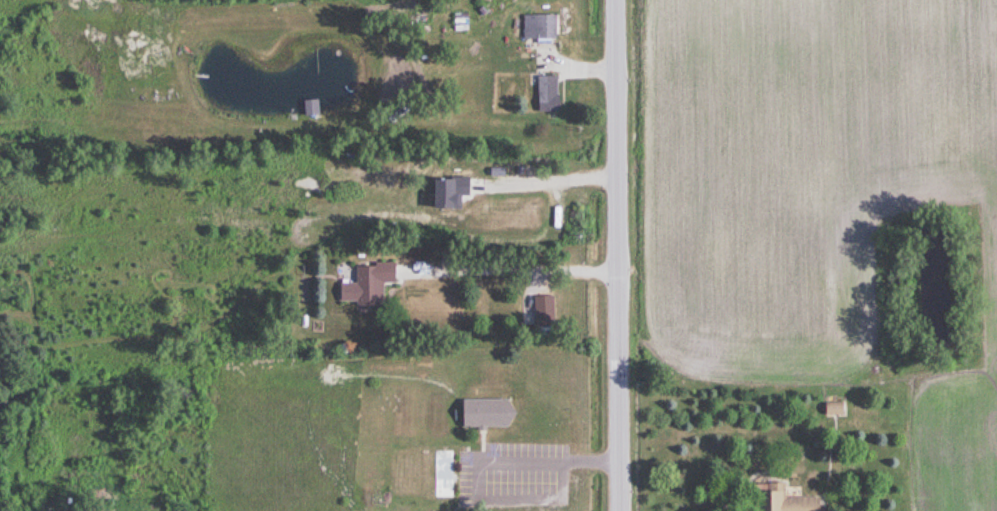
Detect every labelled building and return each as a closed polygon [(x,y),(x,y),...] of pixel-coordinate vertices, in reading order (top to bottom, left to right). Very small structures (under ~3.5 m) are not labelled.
[(554,16),(522,16),(522,40),(554,40),(554,16)] [(134,64),(134,89),(143,89),(143,64),(134,64)] [(557,112),(557,77),(536,77),(537,113),(557,112)] [(318,102),(305,102),(305,115),(318,115),(318,102)] [(338,304),(382,304),(382,284),(392,284),(392,263),(354,263),(353,282),(338,282),(338,304)] [(554,325),(554,296),(533,296),(533,325),(554,325)] [(508,399),(459,399),(459,427),(508,427),(508,399)] [(823,415),(842,415),(842,403),(823,403),(823,415)] [(433,498),(453,498),(453,450),(433,450),(433,498)] [(784,483),(753,483),(753,510),(818,510),(818,497),(784,497),(784,483)]
